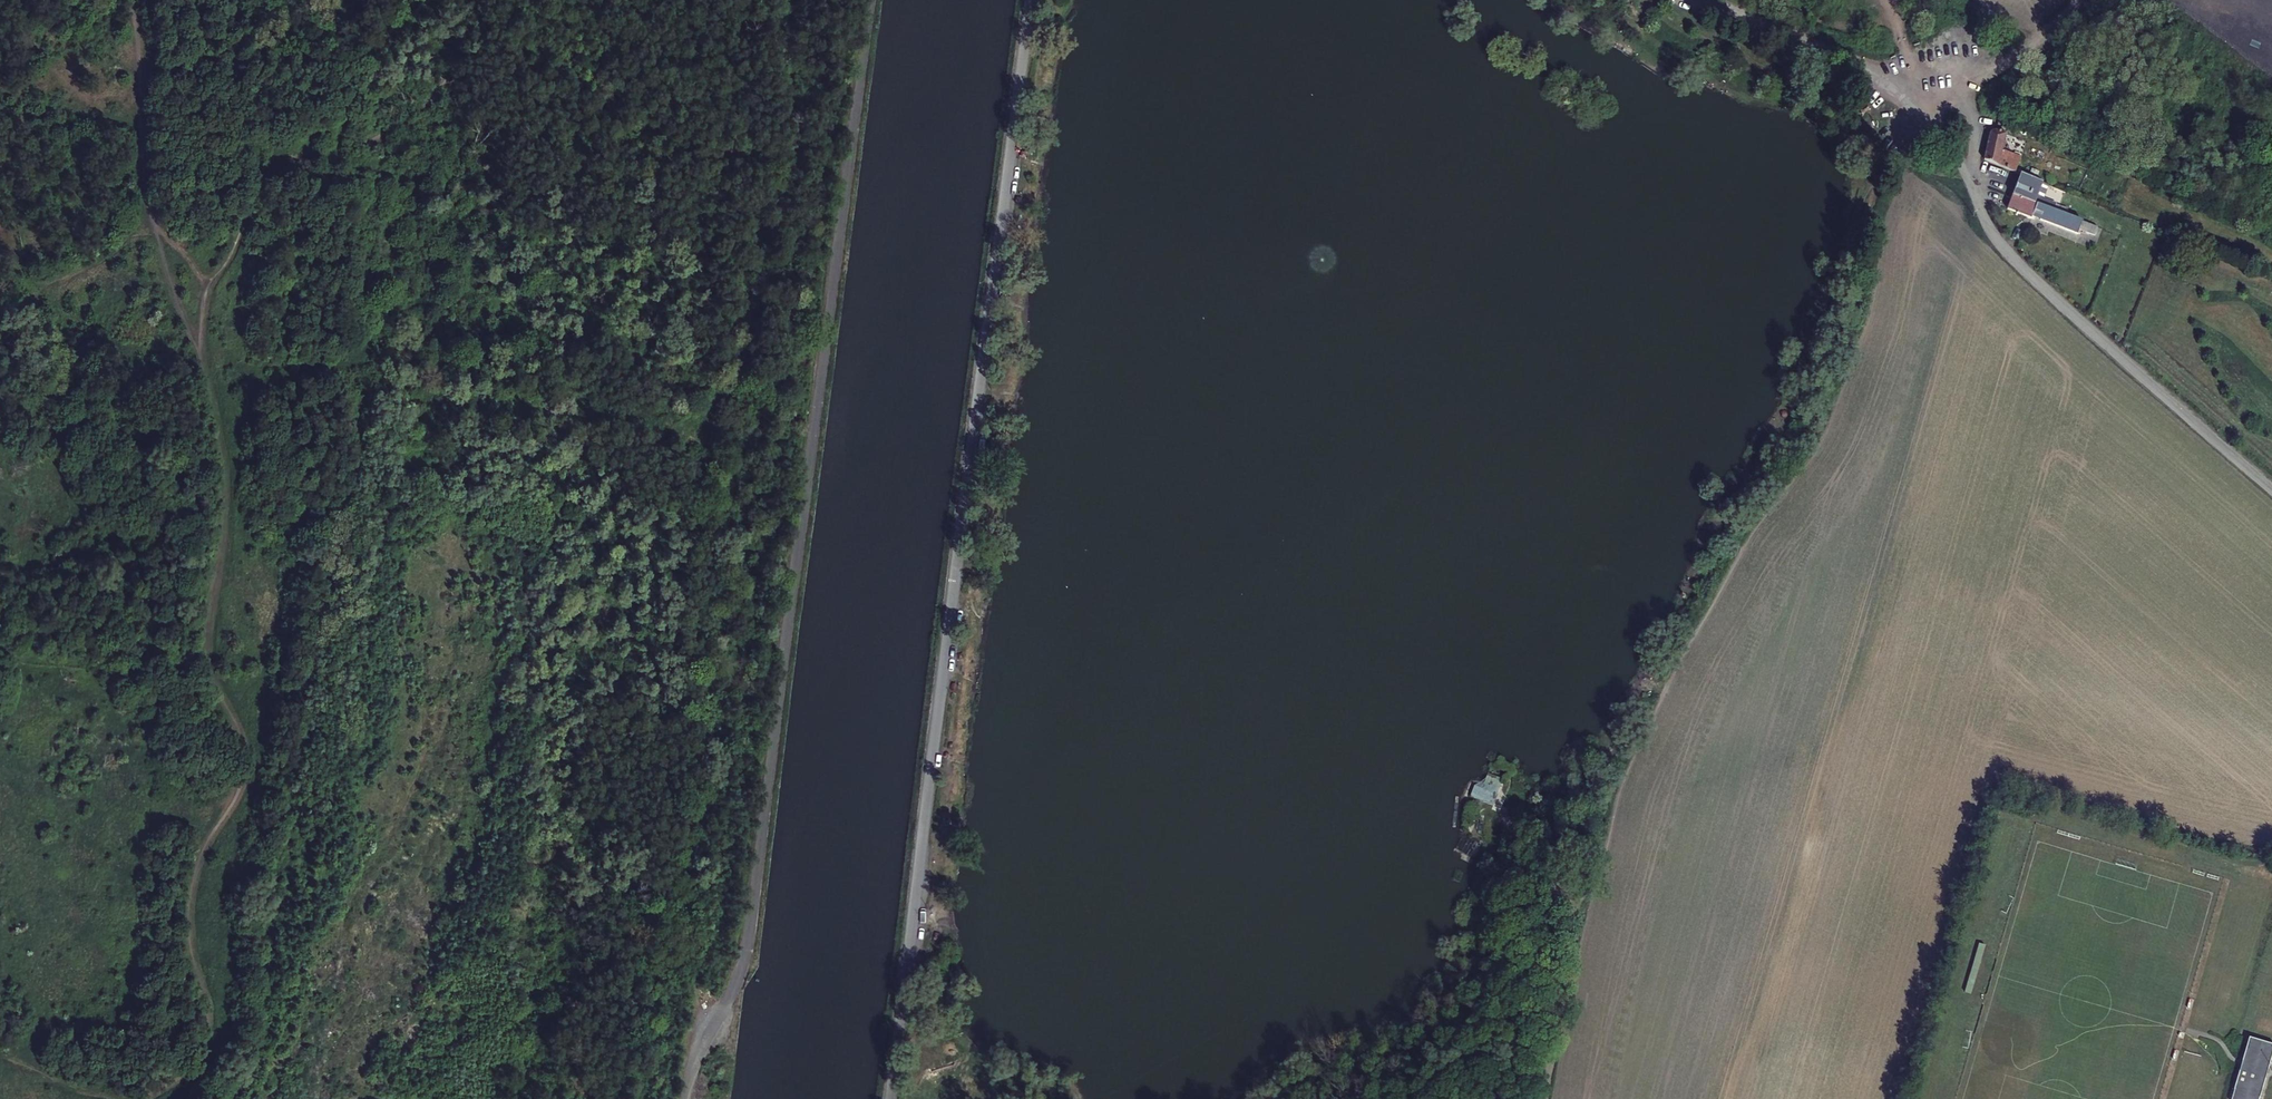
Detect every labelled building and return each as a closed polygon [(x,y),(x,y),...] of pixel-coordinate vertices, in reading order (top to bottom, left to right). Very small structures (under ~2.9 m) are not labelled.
[(1998,166),(2000,158),(2005,133),(1994,131),(1990,134),(1984,161),(1998,166)] [(1998,166),(2014,172),(2017,164),(2000,158),(1998,166)] [(2012,195),(2034,204),(2037,196),(2038,193),(2042,183),(2020,175),(2012,195)] [(2042,183),(2038,193),(2048,196),(2051,187),(2042,183)] [(2042,214),(2039,220),(2076,234),(2078,231),(2093,237),(2089,247),(2095,249),(2102,229),(2053,211),(2034,204),(2012,195),(2007,210),(2030,219),(2031,217),(2034,211),(2042,214)] [(2034,204),(2053,211),(2056,204),(2037,196),(2034,204)] [(2034,211),(2031,217),(2039,220),(2042,214),(2034,211)] [(1473,786),(1468,799),(1491,807),(1501,779),(1488,775),(1483,790),(1473,786)] [(1985,946),(1979,944),(1964,993),(1971,995),(1985,946)] [(2248,1038),(2241,1062),(2243,1062),(2240,1072),(2238,1072),(2231,1098),(2259,1098),(2265,1080),(2263,1079),(2266,1069),(2268,1069),(2271,1055),(2271,1045),(2248,1038)]
